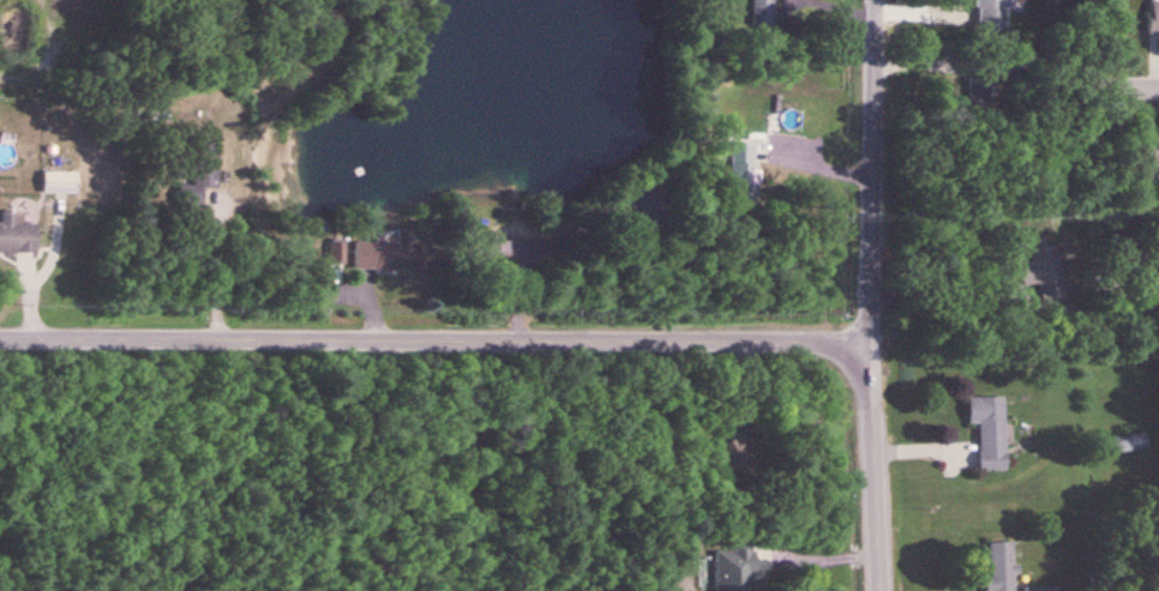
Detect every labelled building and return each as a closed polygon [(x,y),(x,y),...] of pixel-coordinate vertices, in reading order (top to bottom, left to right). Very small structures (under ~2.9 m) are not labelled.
[(753,0),(753,28),(775,28),(775,0),(753,0)] [(1008,0),(977,0),(977,29),(1008,30),(1008,0)] [(1158,34),(1158,2),(1149,2),(1149,34),(1158,34)] [(194,186),(180,186),(179,210),(203,211),(203,188),(218,188),(219,141),(194,140),(194,186)] [(729,146),(730,209),(760,209),(759,145),(729,146)] [(78,195),(78,174),(44,174),(44,195),(78,195)] [(37,256),(37,226),(22,226),(23,214),(2,214),(2,225),(0,225),(0,255),(37,256)] [(355,273),(413,273),(414,233),(395,233),(395,242),(356,242),(355,273)] [(494,233),(466,233),(466,256),(494,256),(494,233)] [(1030,251),(1031,263),(1019,264),(1022,287),(1038,286),(1040,303),(1066,301),(1061,248),(1030,251)] [(980,471),(1006,471),(1005,398),(969,399),(969,425),(979,425),(980,471)] [(737,486),(762,469),(739,435),(714,452),(737,486)] [(1146,436),(1110,436),(1110,453),(1146,453),(1146,436)] [(754,542),(730,543),(730,553),(715,553),(716,590),(755,590),(754,542)] [(1014,542),(989,542),(989,590),(1014,590),(1014,542)]
